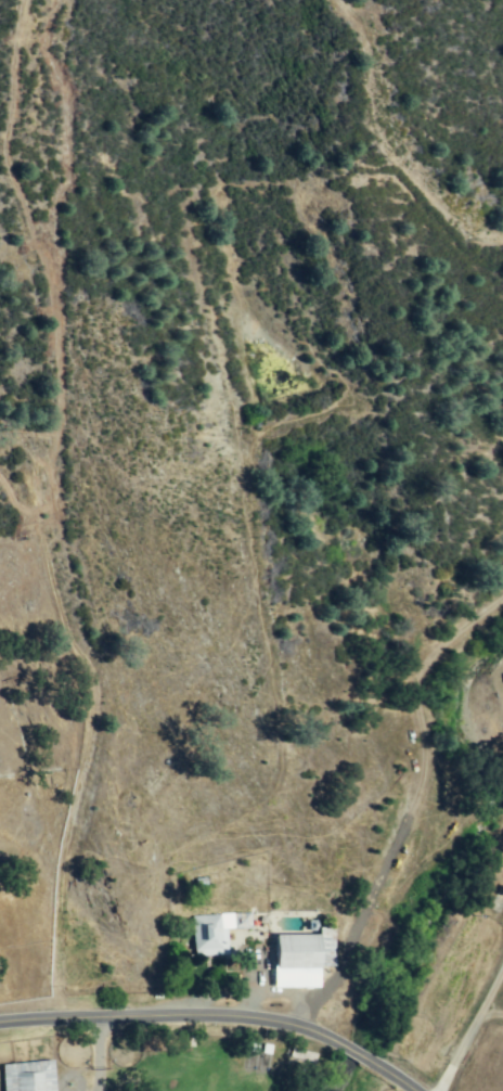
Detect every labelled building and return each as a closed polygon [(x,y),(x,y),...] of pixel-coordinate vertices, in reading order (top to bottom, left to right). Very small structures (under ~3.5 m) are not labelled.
[(230,919),(229,954),(197,954),(198,917),(230,919)] [(333,966),(280,966),(280,938),(333,938),(333,966)] [(52,1063),(54,1090),(8,1090),(7,1066),(52,1063)]
